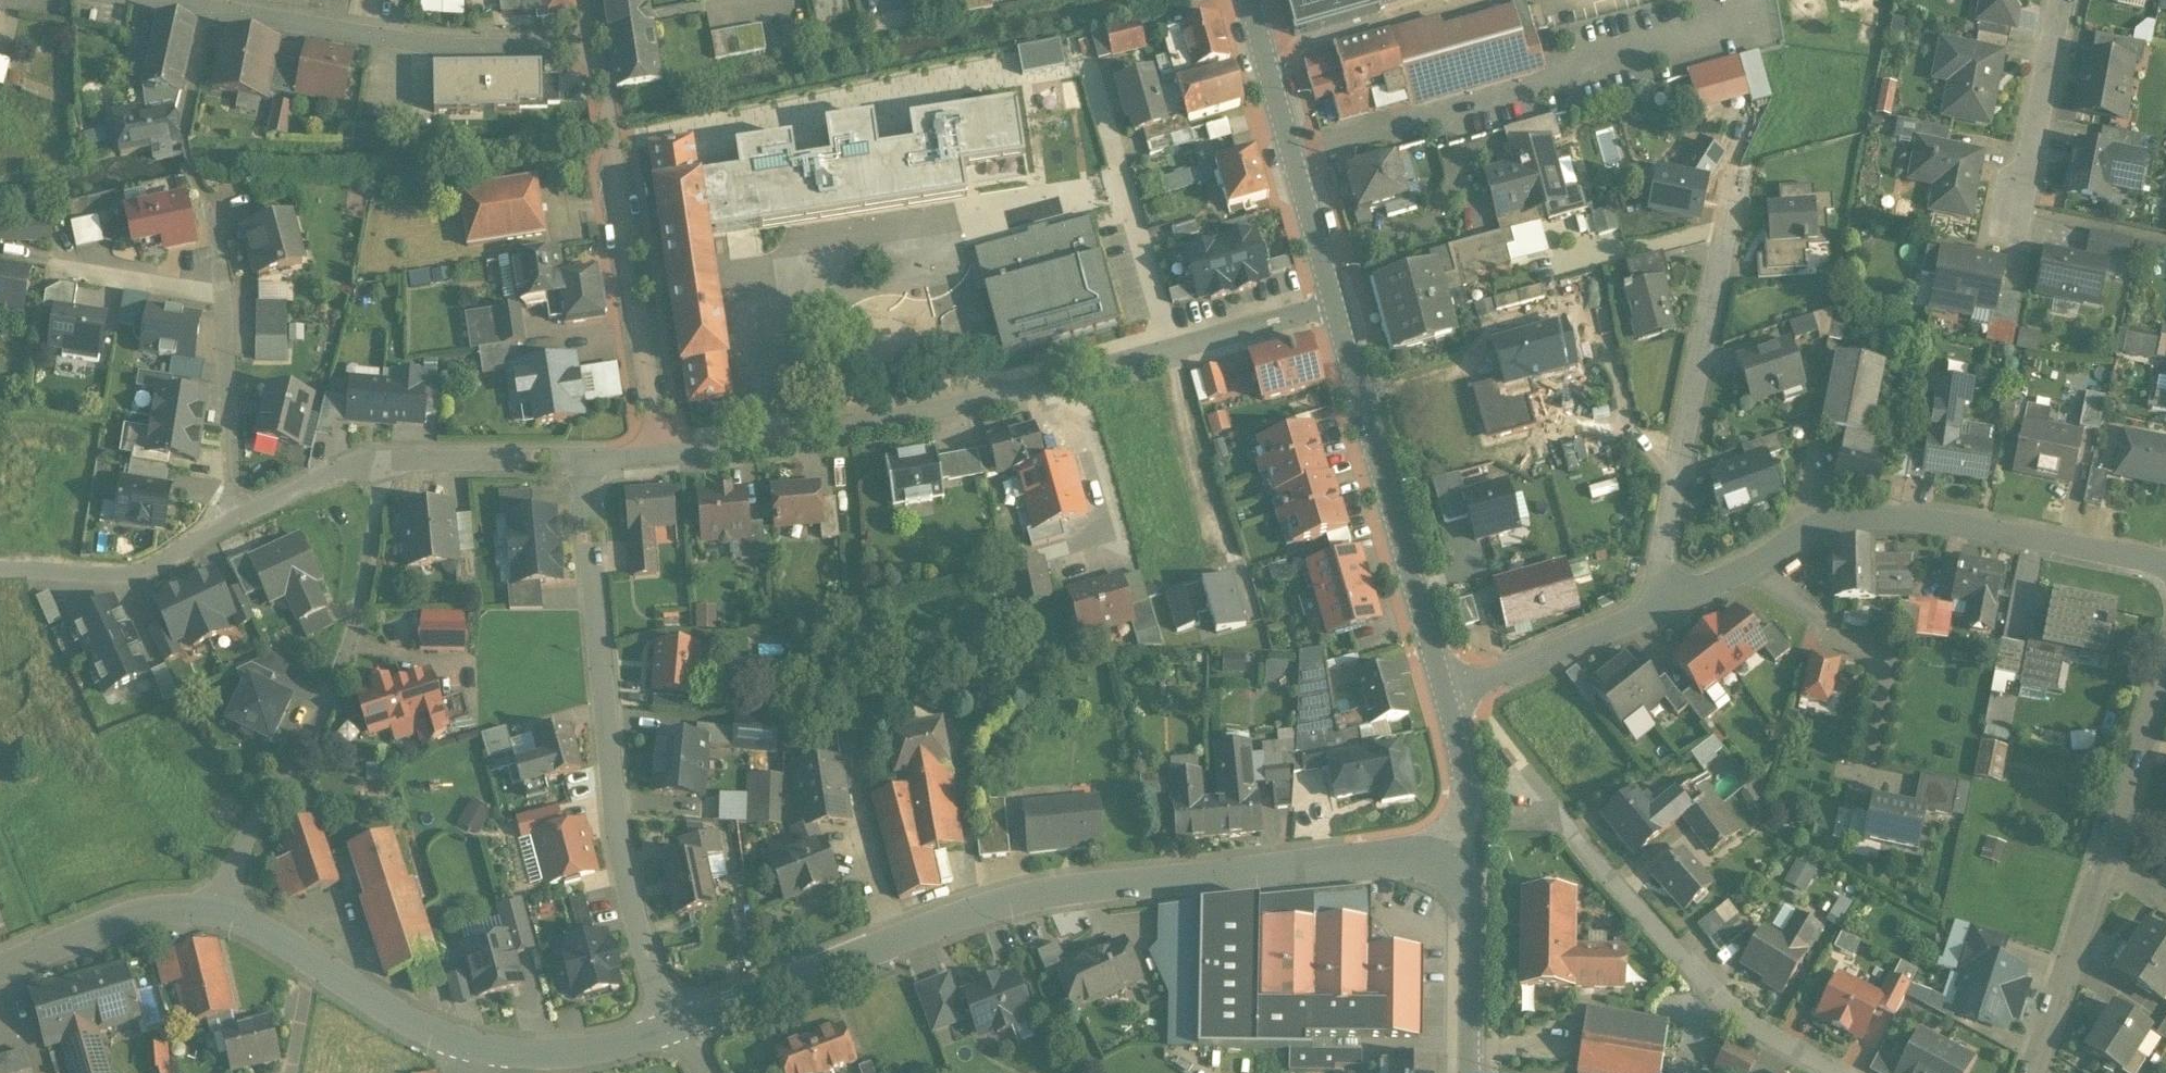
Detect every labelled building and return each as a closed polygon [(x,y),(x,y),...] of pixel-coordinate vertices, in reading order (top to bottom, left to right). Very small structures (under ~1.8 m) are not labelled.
[(500,14),(524,15),(544,12),(544,16),(575,12),(573,0),(498,0),(500,14)] [(604,18),(647,11),(645,0),(601,0),(604,18)] [(816,25),(846,20),(842,0),(811,0),(816,25)] [(967,13),(992,8),(990,0),(965,0),(967,13)] [(1292,38),(1350,21),(1350,22),(1417,0),(1280,0),(1292,38)] [(1977,22),(2009,28),(2012,28),(2017,0),(1981,0),(1977,22)] [(647,11),(604,18),(616,90),(657,83),(647,11)] [(1437,21),(1335,50),(1334,47),(1332,49),(1332,51),(1334,57),(1344,95),(1346,101),(1370,94),(1383,90),(1386,101),(1404,96),(1407,108),(1530,74),(1513,11),(1440,32),(1437,21)] [(180,20),(157,14),(142,85),(180,94),(190,48),(175,44),(180,20)] [(1216,18),(1174,30),(1186,72),(1228,61),(1216,18)] [(196,23),(180,20),(175,44),(190,48),(196,23)] [(2009,28),(1977,22),(1975,34),(1977,34),(2007,40),(2009,28)] [(1137,23),(1090,36),(1098,62),(1145,49),(1137,23)] [(762,26),(737,31),(742,54),(766,50),(762,26)] [(279,40),(223,29),(210,89),(267,101),(269,92),(275,57),(279,40)] [(1174,30),(1160,34),(1172,76),(1186,72),(1174,30)] [(737,31),(724,33),(728,57),(742,54),(737,31)] [(724,33),(710,36),(714,60),(728,57),(724,33)] [(2007,40),(1977,34),(1974,50),(2000,55),(2000,56),(2004,57),(2008,40),(2007,40)] [(2146,45),(2096,35),(2093,55),(2132,62),(2131,64),(2142,66),(2146,45)] [(1974,50),(1940,44),(1933,79),(1950,82),(1943,115),(1986,124),(2000,56),(2000,55),(1974,50)] [(351,56),(307,46),(303,63),(305,64),(298,94),(341,104),(351,56)] [(2093,55),(2088,54),(2077,110),(2115,118),(2118,102),(2128,103),(2129,99),(2125,99),(2131,64),(2132,62),(2093,55)] [(303,63),(275,57),(269,92),(297,98),(298,94),(305,64),(303,63)] [(1334,57),(1303,66),(1313,104),(1331,99),(1344,95),(1334,57)] [(1737,60),(1687,74),(1694,98),(1744,84),(1737,60)] [(537,63),(432,65),(433,109),(514,108),(514,101),(537,100),(537,63)] [(1231,69),(1176,84),(1186,119),(1187,123),(1242,107),(1231,69)] [(1151,80),(1137,84),(1135,80),(1114,86),(1123,119),(1128,118),(1133,134),(1141,132),(1164,125),(1154,91),(1151,80)] [(1882,111),(1896,112),(1898,81),(1884,80),(1882,111)] [(1186,119),(1176,84),(1154,91),(1164,125),(1186,119)] [(1370,94),(1346,101),(1344,95),(1331,99),(1338,123),(1375,112),(1370,94)] [(699,175),(693,136),(645,143),(651,182),(650,182),(678,369),(684,368),(724,362),(731,361),(712,236),(968,198),(964,170),(1028,160),(1019,100),(906,117),(910,145),(879,149),(874,116),(824,124),(830,158),(796,163),(792,136),(734,145),(738,172),(701,177),(701,175),(699,175)] [(134,105),(113,108),(117,135),(133,132),(131,119),(136,118),(134,105)] [(289,112),(274,111),(272,130),(287,131),(289,112)] [(136,118),(131,119),(133,132),(136,148),(152,146),(154,157),(170,154),(168,144),(180,142),(173,112),(136,118)] [(1553,117),(1507,130),(1513,150),(1547,141),(1547,143),(1560,139),(1553,117)] [(1164,125),(1141,132),(1145,144),(1189,131),(1187,123),(1186,119),(1164,125)] [(1213,139),(1234,135),(1231,120),(1210,124),(1213,139)] [(1948,130),(1913,123),(1909,142),(1917,143),(1944,149),(1945,147),(1948,130)] [(2134,136),(2101,129),(2097,149),(2115,153),(2115,154),(2129,157),(2134,136)] [(1513,150),(1508,152),(1512,168),(1486,175),(1492,195),(1497,194),(1503,214),(1534,205),(1535,210),(1544,207),(1548,221),(1590,209),(1590,207),(1582,209),(1578,195),(1571,191),(1561,194),(1547,143),(1547,141),(1513,150)] [(1982,155),(1945,147),(1944,149),(1917,143),(1909,180),(1935,185),(1930,210),(1969,217),(1976,180),(1974,179),(1978,156),(1981,157),(1982,155)] [(2097,149),(2075,144),(2065,195),(2089,199),(2092,186),(2108,189),(2115,154),(2115,153),(2097,149)] [(1254,152),(1214,164),(1227,210),(1267,198),(1254,152)] [(1394,156),(1343,170),(1356,215),(1384,207),(1387,218),(1416,210),(1408,183),(1402,185),(1394,156)] [(535,179),(458,191),(467,247),(545,235),(535,179)] [(1813,187),(1779,188),(1780,203),(1766,204),(1769,243),(1764,243),(1765,256),(1756,257),(1757,281),(1795,279),(1795,271),(1805,271),(1804,256),(1808,255),(1807,250),(1828,248),(1825,215),(1832,214),(1831,196),(1813,196),(1813,187)] [(181,197),(124,210),(132,245),(160,239),(162,250),(194,243),(190,223),(187,224),(181,197)] [(1534,205),(1503,214),(1507,231),(1498,233),(1499,234),(1501,233),(1501,234),(1539,223),(1535,210),(1534,205)] [(1208,206),(1189,212),(1196,236),(1215,231),(1208,206)] [(289,216),(243,229),(256,276),(302,263),(301,262),(298,263),(286,218),(289,217),(289,216)] [(92,217),(70,221),(73,236),(95,231),(92,217)] [(1045,226),(1027,231),(1028,236),(1015,240),(975,251),(1004,354),(1118,322),(1090,218),(1046,231),(1045,226)] [(0,220),(0,237),(8,237),(8,220),(0,220)] [(55,223),(8,220),(8,237),(54,239),(55,223)] [(1253,233),(1219,242),(1233,293),(1256,287),(1255,283),(1266,280),(1266,279),(1253,233)] [(1499,234),(1447,248),(1454,274),(1443,277),(1437,279),(1442,294),(1460,289),(1477,285),(1474,274),(1510,264),(1501,234),(1501,233),(1499,234)] [(1624,236),(1594,244),(1601,269),(1631,262),(1624,236)] [(1219,242),(1184,252),(1198,299),(1209,296),(1210,300),(1233,293),(1219,242)] [(835,243),(769,248),(774,313),(840,308),(835,243)] [(2002,263),(1942,251),(1942,252),(1926,248),(1920,276),(1937,279),(1931,309),(1952,313),(1952,314),(1971,318),(1973,308),(1990,312),(1992,312),(1996,292),(2002,263)] [(555,250),(512,257),(518,301),(526,309),(546,306),(548,320),(563,318),(563,323),(564,323),(564,325),(604,319),(596,268),(558,274),(555,250)] [(1661,254),(1631,262),(1638,285),(1629,287),(1622,288),(1637,341),(1675,331),(1661,281),(1668,279),(1661,254)] [(2104,264),(2047,254),(2041,291),(2097,301),(2104,264)] [(1439,263),(1375,282),(1395,353),(1453,336),(1447,312),(1442,294),(1437,279),(1443,277),(1439,263)] [(731,268),(736,293),(760,289),(755,264),(731,268)] [(0,267),(0,309),(22,312),(29,271),(0,267)] [(1540,287),(1492,300),(1496,312),(1544,299),(1540,287)] [(1460,289),(1442,294),(1447,312),(1465,307),(1460,289)] [(2021,297),(1996,292),(1992,312),(1990,312),(1988,321),(2012,326),(2016,326),(2021,297)] [(286,303),(256,303),(256,325),(286,325),(286,303)] [(517,307),(486,311),(491,347),(516,343),(524,342),(519,309),(517,307)] [(166,311),(148,308),(141,351),(159,354),(159,355),(175,358),(175,356),(193,359),(200,316),(182,313),(183,312),(166,309),(166,311)] [(486,311),(465,314),(470,350),(478,349),(491,347),(486,311)] [(103,319),(60,312),(54,348),(98,355),(103,319)] [(1811,317),(1788,325),(1794,341),(1817,333),(1811,317)] [(1859,323),(1832,318),(1828,341),(1841,344),(1842,343),(1854,345),(1859,323)] [(2012,326),(1990,321),(1989,329),(1987,340),(2009,344),(2012,326)] [(286,325),(256,325),(256,339),(286,339),(286,325)] [(1562,325),(1493,345),(1505,387),(1528,380),(1531,392),(1555,385),(1551,374),(1574,367),(1562,325)] [(2159,343),(2128,337),(2124,353),(2155,359),(2159,343)] [(2160,338),(2159,343),(2155,359),(2165,361),(2165,339),(2160,338)] [(491,347),(478,349),(481,374),(507,370),(507,368),(520,366),(516,343),(491,347)] [(1308,343),(1250,359),(1263,401),(1320,385),(1308,343)] [(1789,344),(1770,351),(1770,352),(1737,363),(1750,404),(1776,395),(1778,401),(1781,399),(1778,390),(1801,383),(1789,344)] [(552,359),(528,363),(529,365),(520,366),(507,368),(507,370),(513,407),(532,404),(535,424),(583,416),(574,358),(552,362),(552,359)] [(1880,367),(1837,358),(1822,430),(1849,436),(1866,439),(1866,438),(1880,367)] [(724,362),(684,368),(689,403),(729,397),(724,362)] [(615,365),(596,368),(601,400),(621,397),(615,365)] [(1218,367),(1200,372),(1209,402),(1227,397),(1218,367)] [(172,378),(138,372),(136,387),(157,391),(157,389),(170,391),(172,378)] [(396,384),(393,420),(420,423),(424,376),(397,373),(396,384)] [(396,384),(353,380),(349,420),(393,424),(393,420),(396,384)] [(312,396),(270,385),(257,437),(298,449),(299,446),(296,446),(305,414),(308,414),(312,396)] [(170,391),(157,389),(157,391),(153,418),(200,426),(205,397),(170,391)] [(2105,398),(2086,394),(2079,428),(2098,432),(2105,398)] [(2154,394),(2151,411),(2165,415),(2165,396),(2154,394)] [(1988,446),(1954,442),(1959,401),(1934,398),(1929,438),(1926,438),(1924,455),(1922,473),(1923,473),(1984,481),(1988,446)] [(200,426),(153,418),(147,452),(147,453),(171,457),(194,460),(200,426)] [(1033,426),(987,438),(989,447),(995,468),(997,476),(1040,464),(1044,463),(1033,426)] [(2079,436),(2028,426),(2024,447),(2019,446),(2014,472),(2069,483),(2079,436)] [(1311,428),(1257,443),(1262,464),(1256,465),(1260,478),(1266,476),(1272,496),(1276,495),(1282,513),(1275,515),(1279,528),(1285,526),(1291,546),(1340,531),(1346,530),(1343,521),(1339,506),(1335,507),(1334,502),(1337,501),(1330,477),(1326,478),(1319,456),(1316,457),(1314,453),(1318,451),(1311,428)] [(2123,432),(2114,477),(2165,487),(2165,441),(2123,432)] [(1777,436),(1740,449),(1745,462),(1751,460),(1752,463),(1766,459),(1783,453),(1777,436)] [(1866,439),(1849,436),(1845,453),(1839,452),(1833,484),(1857,489),(1857,491),(1874,495),(1882,460),(1867,457),(1871,439),(1866,438),(1866,439)] [(989,447),(978,451),(984,471),(995,468),(989,447)] [(171,457),(147,453),(147,452),(132,449),(130,467),(168,473),(171,457)] [(923,452),(897,457),(896,457),(884,459),(891,498),(903,496),(905,506),(932,501),(930,492),(942,490),(941,481),(937,458),(935,451),(923,453),(923,452)] [(977,451),(937,458),(941,481),(984,473),(977,451)] [(1924,455),(1911,453),(1910,456),(1905,480),(1921,483),(1923,473),(1922,473),(1924,455)] [(1910,456),(1896,454),(1893,479),(1905,480),(1910,456)] [(1745,462),(1717,472),(1718,474),(1709,478),(1715,496),(1712,497),(1720,519),(1750,509),(1749,506),(1779,495),(1766,459),(1752,463),(1751,460),(1745,462)] [(1057,526),(1040,464),(1010,473),(1021,513),(1027,534),(1057,526)] [(2106,474),(2090,471),(2083,505),(2099,509),(2106,474)] [(1444,523),(1469,516),(1463,495),(1457,474),(1432,481),(1444,523)] [(170,488),(122,481),(116,522),(163,529),(170,488)] [(1505,483),(1463,495),(1469,516),(1476,541),(1517,530),(1505,483)] [(817,484),(772,488),(775,527),(820,523),(821,523),(819,500),(817,484)] [(671,489),(624,493),(627,530),(629,530),(631,555),(654,553),(652,528),(674,526),(671,489)] [(730,490),(716,491),(716,493),(698,495),(700,518),(698,521),(698,527),(701,531),(702,541),(718,539),(719,542),(722,545),(727,544),(730,541),(730,538),(738,537),(748,536),(747,524),(746,518),(743,518),(741,491),(730,492),(730,490)] [(531,492),(498,493),(501,518),(508,517),(508,516),(533,514),(531,492)] [(835,499),(819,500),(821,523),(820,523),(821,539),(838,537),(835,499)] [(450,505),(401,510),(407,567),(454,563),(456,563),(455,554),(451,518),(450,505)] [(533,514),(508,516),(508,517),(509,534),(507,535),(509,551),(559,546),(558,534),(555,535),(553,512),(533,514)] [(1021,513),(998,520),(1004,541),(1024,535),(1027,534),(1021,513)] [(470,515),(451,518),(455,554),(473,552),(470,515)] [(1359,528),(1356,518),(1343,521),(1346,530),(1340,531),(1341,533),(1359,528)] [(762,523),(747,524),(748,536),(738,537),(740,561),(765,559),(762,523)] [(1027,534),(1024,535),(1028,550),(1061,540),(1057,526),(1027,534)] [(300,538),(278,548),(280,552),(252,565),(251,566),(262,590),(268,603),(286,595),(299,623),(324,611),(312,583),(320,580),(300,538)] [(1872,545),(1833,544),(1833,561),(1832,561),(1832,572),(1872,572),(1872,559),(1872,545)] [(559,546),(509,551),(510,567),(512,567),(514,584),(514,585),(539,583),(560,581),(557,558),(560,558),(559,546)] [(473,552),(455,554),(456,563),(454,563),(456,588),(477,586),(474,552),(473,552)] [(654,553),(631,555),(633,577),(656,575),(654,553)] [(1358,554),(1308,569),(1327,635),(1377,621),(1358,554)] [(252,565),(248,555),(229,564),(241,590),(245,598),(262,590),(251,566),(252,565)] [(1894,560),(1872,559),(1872,572),(1894,572),(1894,560)] [(2000,569),(1958,561),(1951,600),(1971,603),(1966,629),(1988,633),(2000,569)] [(1042,563),(1006,571),(1014,604),(1049,596),(1042,563)] [(1562,565),(1495,584),(1501,605),(1506,621),(1509,620),(1513,623),(1514,625),(1529,621),(1574,609),(1562,565)] [(1872,572),(1832,572),(1832,582),(1833,582),(1833,599),(1872,598),(1872,572)] [(1894,572),(1872,572),(1872,598),(1910,598),(1909,572),(1894,572)] [(213,573),(192,582),(190,581),(182,584),(208,640),(224,632),(218,621),(231,615),(232,614),(224,598),(213,573)] [(1245,625),(1231,576),(1166,595),(1177,631),(1199,625),(1197,616),(1210,612),(1216,633),(1245,625)] [(1119,579),(1068,594),(1080,635),(1129,621),(1131,621),(1126,607),(1119,579)] [(539,583),(514,585),(514,584),(507,585),(509,611),(542,610),(539,583)] [(182,584),(175,588),(174,590),(174,591),(154,600),(165,625),(173,642),(174,641),(187,635),(192,647),(208,640),(182,584)] [(241,590),(224,598),(232,614),(231,615),(237,628),(254,620),(245,598),(241,590)] [(48,594),(36,600),(49,628),(62,622),(48,594)] [(2089,606),(2053,599),(2049,620),(2034,617),(2022,678),(2020,684),(2049,690),(2058,644),(2103,653),(2107,632),(2112,633),(2114,625),(2112,624),(2115,610),(2090,605),(2089,606)] [(112,601),(71,620),(106,695),(147,675),(140,660),(143,659),(122,614),(119,616),(112,601)] [(1147,601),(1126,607),(1131,621),(1129,621),(1133,636),(1156,630),(1147,601)] [(1936,606),(1921,603),(1915,638),(1931,640),(1936,606)] [(700,605),(700,628),(720,628),(720,605),(700,605)] [(1951,608),(1936,606),(1931,640),(1945,641),(1951,608)] [(1734,611),(1718,624),(1716,620),(1701,632),(1731,670),(1761,647),(1762,646),(1755,638),(1734,611)] [(462,625),(423,624),(422,650),(461,651),(462,625)] [(173,642),(165,625),(149,632),(163,662),(180,654),(174,641),(173,642)] [(1789,651),(1769,627),(1755,638),(1762,646),(1761,647),(1774,663),(1789,651)] [(1731,670),(1701,632),(1686,644),(1689,647),(1673,660),(1694,686),(1701,695),(1702,694),(1717,682),(1731,670)] [(725,638),(715,638),(715,652),(725,652),(725,638)] [(747,653),(747,638),(725,638),(725,652),(747,653)] [(2028,648),(2000,642),(1994,672),(2022,678),(2028,648)] [(700,648),(658,645),(654,692),(696,695),(700,648)] [(1323,649),(1298,653),(1298,672),(1327,671),(1323,649)] [(1245,670),(1245,653),(1228,653),(1228,670),(1245,670)] [(1629,654),(1609,670),(1644,715),(1650,710),(1652,705),(1661,697),(1653,685),(1629,654)] [(1837,662),(1812,656),(1801,699),(1811,701),(1812,700),(1826,704),(1837,662)] [(274,676),(250,665),(236,672),(241,684),(246,686),(248,681),(267,690),(274,676)] [(164,667),(150,673),(165,704),(179,698),(164,667)] [(1028,667),(1003,673),(1010,703),(1018,702),(1036,703),(1028,667)] [(1393,667),(1355,678),(1364,711),(1335,719),(1341,740),(1348,738),(1347,733),(1359,730),(1369,727),(1407,716),(1393,667)] [(1609,670),(1589,686),(1596,696),(1622,728),(1633,720),(1638,720),(1644,715),(1609,670)] [(1327,671),(1298,672),(1296,742),(1295,752),(1294,752),(1294,754),(1300,753),(1299,753),(1326,748),(1327,744),(1341,740),(1335,719),(1327,671)] [(428,675),(358,697),(370,735),(414,720),(425,748),(424,748),(425,749),(446,731),(445,730),(439,712),(428,675)] [(1680,698),(1663,677),(1653,685),(1661,697),(1676,716),(1688,707),(1680,698)] [(267,690),(248,681),(246,686),(229,722),(269,741),(288,701),(267,690)] [(1717,682),(1702,694),(1716,711),(1728,702),(1728,696),(1717,682)] [(1589,686),(1579,694),(1586,703),(1596,696),(1589,686)] [(1694,686),(1680,698),(1688,707),(1701,725),(1717,713),(1716,711),(1702,694),(1701,695),(1694,686)] [(656,696),(655,706),(685,708),(686,698),(656,696)] [(776,720),(737,716),(736,730),(697,726),(695,739),(706,740),(706,747),(773,753),(776,720)] [(939,725),(887,735),(894,777),(947,767),(939,725)] [(568,726),(553,730),(552,728),(535,732),(542,756),(539,757),(545,778),(580,769),(568,726)] [(505,728),(480,735),(488,760),(512,753),(505,728)] [(1359,730),(1347,733),(1348,738),(1341,740),(1327,744),(1326,748),(1361,742),(1359,730)] [(2100,731),(2075,732),(2076,751),(2100,750),(2100,731)] [(695,739),(658,736),(653,792),(701,797),(706,747),(706,740),(695,739)] [(1986,739),(1977,775),(2004,782),(2014,746),(1986,739)] [(1296,742),(1261,746),(1263,768),(1287,766),(1293,766),(1294,754),(1294,752),(1295,752),(1296,742)] [(1360,747),(1327,753),(1328,760),(1329,767),(1328,767),(1335,799),(1378,791),(1381,790),(1374,753),(1374,751),(1362,754),(1360,747)] [(1326,748),(1299,753),(1300,753),(1303,772),(1328,767),(1329,767),(1328,760),(1327,753),(1326,748)] [(1397,749),(1374,753),(1381,790),(1378,791),(1381,805),(1413,799),(1406,756),(1398,757),(1397,749)] [(1514,766),(1505,754),(1496,761),(1506,773),(1514,766)] [(539,757),(519,763),(525,784),(545,778),(539,757)] [(840,761),(792,767),(801,828),(813,826),(849,821),(844,790),(855,788),(851,767),(841,768),(840,761)] [(1247,761),(1217,764),(1221,800),(1212,801),(1215,837),(1261,833),(1257,797),(1250,797),(1247,761)] [(1263,768),(1265,784),(1271,784),(1289,782),(1287,766),(1263,768)] [(947,767),(894,777),(897,792),(870,797),(899,900),(938,889),(929,853),(961,848),(947,767)] [(1163,769),(1143,771),(1146,796),(1165,794),(1163,769)] [(1198,772),(1170,775),(1176,841),(1215,837),(1212,801),(1201,802),(1198,772)] [(1926,811),(1926,812),(1964,820),(1971,786),(1920,775),(1913,808),(1926,811)] [(770,777),(747,776),(746,825),(768,826),(770,777)] [(1136,782),(1121,784),(1122,795),(1137,794),(1136,782)] [(1289,782),(1271,784),(1273,810),(1291,808),(1292,782),(1289,782)] [(1711,814),(1692,789),(1673,804),(1672,804),(1682,817),(1692,829),(1711,814)] [(1092,790),(1071,792),(1072,801),(1093,799),(1092,790)] [(1633,792),(1602,817),(1634,857),(1665,831),(1651,813),(1633,792)] [(475,797),(460,823),(482,835),(497,810),(475,797)] [(1669,798),(1651,813),(1665,831),(1682,817),(1672,804),(1673,804),(1669,798)] [(1072,801),(1022,806),(1027,853),(1102,847),(1097,799),(1093,799),(1072,801)] [(1913,808),(1871,799),(1862,841),(1917,853),(1926,812),(1926,811),(1913,808)] [(1003,800),(976,803),(979,831),(975,831),(978,859),(1008,856),(1003,800)] [(555,808),(517,819),(523,841),(535,838),(534,836),(561,829),(555,808)] [(1711,814),(1692,829),(1711,854),(1730,839),(1711,814)] [(315,818),(279,830),(288,859),(300,896),(337,883),(315,818)] [(561,829),(534,836),(535,838),(548,886),(562,882),(563,886),(580,881),(579,877),(594,873),(581,824),(561,829)] [(813,826),(801,828),(805,849),(818,844),(813,826)] [(716,835),(679,843),(683,862),(664,866),(675,917),(713,909),(702,860),(720,856),(716,835)] [(389,837),(349,850),(350,852),(352,852),(360,878),(358,879),(365,899),(405,886),(389,837)] [(2005,845),(1984,839),(1979,857),(2000,863),(2005,845)] [(805,849),(770,863),(785,902),(835,882),(820,843),(818,844),(805,849)] [(1711,887),(1680,852),(1652,878),(1683,912),(1711,887)] [(288,859),(271,864),(283,901),(300,896),(288,859)] [(1801,859),(1787,881),(1807,892),(1820,870),(1801,859)] [(365,899),(362,900),(386,977),(407,971),(413,993),(442,983),(414,904),(422,901),(416,883),(365,899)] [(1575,892),(1520,890),(1518,987),(1573,988),(1574,947),(1575,892)] [(1423,949),(1372,949),(1374,892),(1201,905),(1198,1047),(1306,1050),(1307,1036),(1362,1036),(1422,1038),(1423,949)] [(520,903),(497,909),(504,935),(506,935),(511,954),(532,949),(520,903)] [(1713,914),(1697,927),(1708,941),(1724,928),(1713,914)] [(1795,915),(1779,941),(1762,930),(1740,965),(1769,984),(1767,987),(1780,996),(1821,931),(1795,915)] [(1735,919),(1724,928),(1708,941),(1718,954),(1746,933),(1735,919)] [(2145,928),(2115,975),(2160,1004),(2165,994),(2165,942),(2145,928)] [(2005,940),(1972,929),(1965,952),(1998,962),(2005,940)] [(504,935),(464,946),(478,998),(520,986),(511,954),(506,935),(504,935)] [(601,940),(566,949),(579,1001),(614,992),(601,940)] [(215,941),(167,953),(173,973),(172,974),(175,983),(186,1024),(219,1016),(231,1013),(234,1012),(215,941)] [(1122,943),(1058,973),(1075,1010),(1119,990),(1121,993),(1122,993),(1120,989),(1139,981),(1122,943)] [(1624,948),(1574,947),(1573,988),(1624,989),(1624,948)] [(1965,952),(1962,951),(1954,974),(1962,977),(1957,990),(1963,992),(1957,1012),(1977,1019),(1976,1022),(2003,1031),(2013,1000),(2022,1003),(2027,987),(2018,984),(2023,971),(1998,962),(1965,952)] [(167,953),(155,957),(164,986),(175,983),(172,974),(173,973),(167,953)] [(122,966),(86,977),(101,1030),(138,1019),(122,966)] [(457,1004),(477,999),(469,969),(449,975),(457,1004)] [(86,977),(31,992),(47,1046),(59,1043),(98,1031),(101,1030),(86,977)] [(1013,977),(996,983),(994,979),(976,986),(978,990),(962,996),(977,1035),(992,1029),(994,1034),(996,1035),(1010,1030),(1011,1027),(1009,1023),(1028,1015),(1013,977)] [(1879,1000),(1837,978),(1817,1017),(1832,1025),(1831,1027),(1845,1034),(1845,1032),(1860,1040),(1876,1008),(1880,1001),(1879,1000)] [(946,979),(917,990),(932,1028),(961,1016),(946,979)] [(1908,988),(1890,979),(1879,1000),(1880,1001),(1876,1008),(1893,1017),(1908,988)] [(2113,1008),(2085,1051),(2119,1072),(2137,1072),(2143,1064),(2131,1056),(2148,1030),(2113,1008)] [(1667,1025),(1586,1011),(1584,1028),(1664,1042),(1667,1025)] [(231,1013),(219,1016),(223,1033),(235,1030),(231,1013)] [(268,1019),(249,1023),(250,1026),(235,1030),(223,1033),(221,1034),(230,1071),(279,1060),(269,1022),(268,1019)] [(2164,1022),(2155,1036),(2165,1043),(2165,1023),(2164,1022)] [(842,1026),(808,1038),(821,1072),(830,1072),(856,1064),(842,1026)] [(1584,1028),(1577,1072),(1660,1072),(1664,1042),(1584,1028)] [(59,1043),(68,1072),(110,1072),(98,1031),(59,1043)] [(1918,1035),(1898,1072),(1931,1072),(1944,1048),(1918,1035)] [(808,1038),(774,1051),(782,1072),(821,1072),(808,1038)] [(158,1072),(174,1072),(172,1043),(157,1044),(158,1072)] [(1726,1047),(1715,1069),(1723,1072),(1747,1072),(1753,1061),(1726,1047)] [(1944,1048),(1931,1072),(1964,1072),(1969,1062),(1944,1048)] [(0,1061),(0,1072),(30,1072),(24,1053),(0,1061)] [(1391,1063),(1381,1063),(1381,1072),(1432,1072),(1432,1063),(1391,1063)]
